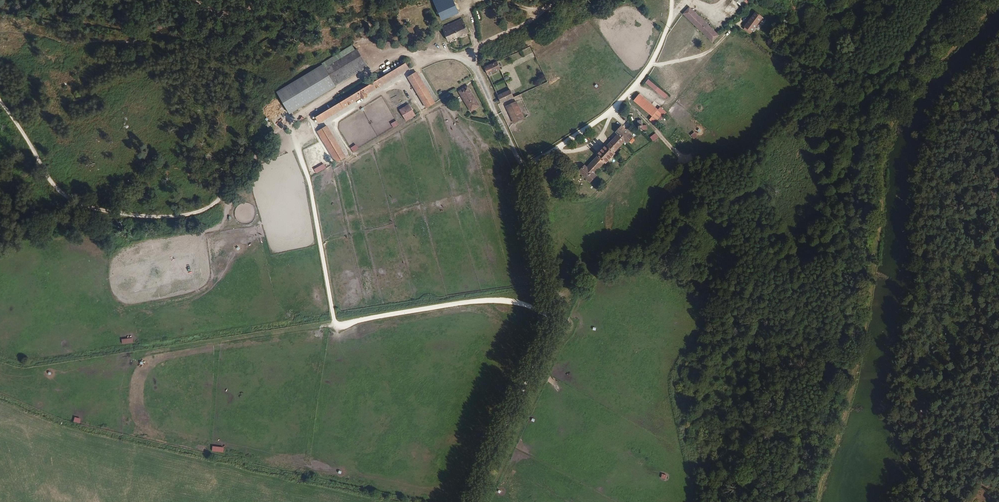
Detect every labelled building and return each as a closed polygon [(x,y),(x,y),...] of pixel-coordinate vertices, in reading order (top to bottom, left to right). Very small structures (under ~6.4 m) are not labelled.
[(454,0),(433,0),(442,21),(460,13),(454,0)] [(741,6),(744,8),(750,0),(745,0),(741,6)] [(713,43),(719,35),(689,7),(682,14),(713,43)] [(763,17),(755,11),(750,19),(744,27),(745,27),(751,32),(752,33),(763,17)] [(449,42),(469,32),(462,18),(442,28),(449,42)] [(322,64),(322,65),(323,64),(325,68),(355,50),(352,45),(322,64)] [(322,65),(276,92),(290,114),(368,67),(357,49),(355,50),(325,68),(323,64),(322,65)] [(501,69),(497,61),(484,67),(488,75),(501,69)] [(410,69),(406,63),(316,117),(319,123),(361,98),(364,99),(367,97),(368,95),(367,94),(410,69)] [(426,109),(435,103),(417,72),(407,77),(426,109)] [(668,95),(648,79),(646,83),(665,99),(668,95)] [(480,106),(468,85),(458,91),(471,112),(480,106)] [(501,104),(514,98),(510,90),(498,95),(501,104)] [(658,110),(639,94),(633,101),(652,117),(649,120),(654,124),(658,119),(662,115),(662,114),(657,110),(658,110)] [(525,119),(517,101),(506,106),(514,124),(525,119)] [(400,110),(407,121),(416,115),(409,104),(400,110)] [(658,110),(657,110),(662,114),(664,116),(667,112),(660,107),(658,110)] [(637,120),(638,126),(642,125),(643,130),(648,129),(647,125),(643,125),(642,120),(637,120)] [(341,159),(341,160),(346,157),(327,125),(317,132),(336,162),(341,159)] [(585,165),(578,172),(590,183),(597,176),(595,174),(605,163),(606,164),(616,154),(615,153),(625,142),(627,144),(634,136),(622,125),(615,132),(617,134),(607,145),(606,145),(596,155),(597,156),(587,167),(585,165)] [(658,138),(655,133),(650,137),(653,142),(658,138)] [(324,164),(314,169),(316,173),(326,168),(324,164)]
